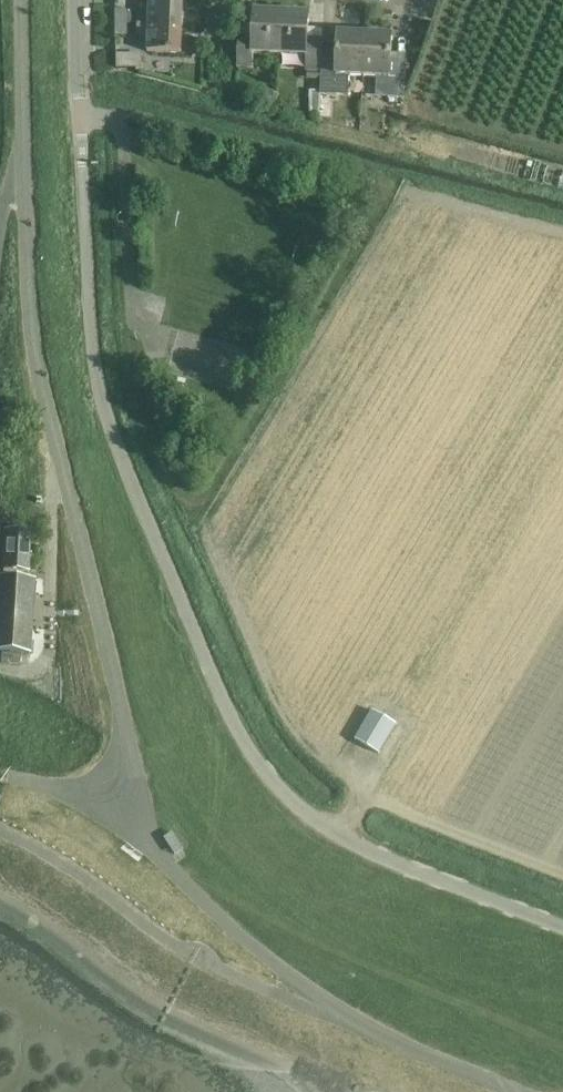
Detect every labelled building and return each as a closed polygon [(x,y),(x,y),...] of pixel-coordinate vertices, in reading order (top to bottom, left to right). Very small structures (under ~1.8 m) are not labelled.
[(148,24),(182,26),(184,0),(149,0),(148,24)] [(115,23),(127,23),(127,11),(115,11),(115,23)] [(281,54),(283,13),(255,12),(254,35),(240,35),(238,67),(253,68),(254,53),(281,54)] [(322,81),(324,49),(324,44),(324,38),(309,37),(310,14),(283,13),(281,54),(307,56),(306,71),(309,71),(308,80),(322,81)] [(127,23),(115,23),(116,36),(127,36),(127,23)] [(138,37),(148,38),(147,52),(181,53),(182,26),(148,24),(148,25),(139,24),(138,37)] [(324,38),(324,44),(334,45),(335,29),(325,29),(325,31),(324,38)] [(350,76),(364,77),(366,34),(340,33),(339,50),(324,49),(322,81),(321,93),(321,95),(337,96),(337,87),(350,87),(350,76)] [(393,36),(366,34),(364,77),(378,78),(377,88),(388,89),(388,98),(405,99),(407,54),(392,53),(393,36)] [(116,56),(116,71),(118,71),(125,71),(125,56),(116,56)] [(321,95),(321,93),(311,92),(310,113),(320,114),(321,95)] [(28,568),(30,531),(7,530),(8,525),(0,525),(0,567),(6,567),(6,569),(28,570),(28,568)] [(35,581),(0,579),(0,652),(31,653),(35,581)] [(357,739),(380,753),(397,724),(374,710),(357,739)] [(184,848),(174,832),(165,838),(176,854),(184,848)]
